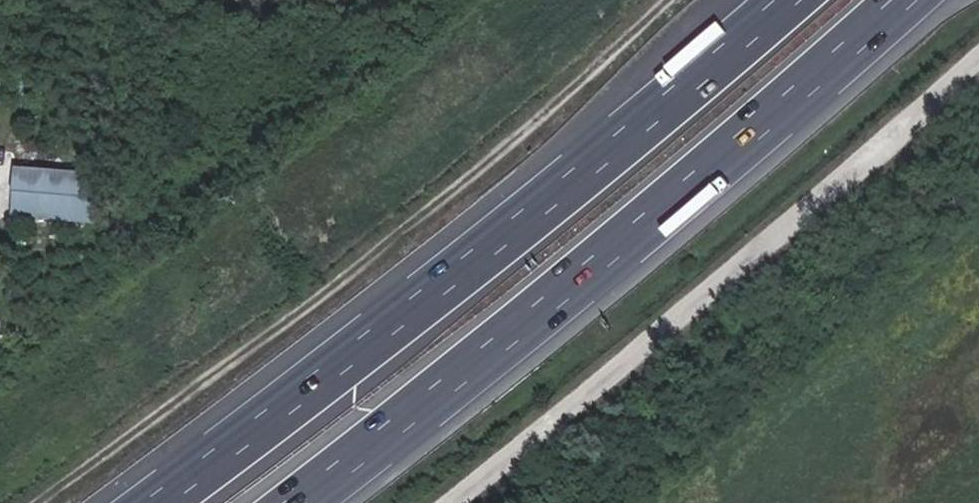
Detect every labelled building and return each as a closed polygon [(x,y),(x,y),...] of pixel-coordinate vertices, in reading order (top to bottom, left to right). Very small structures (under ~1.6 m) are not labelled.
[(19,164),(15,215),(103,222),(107,171),(19,164)]
